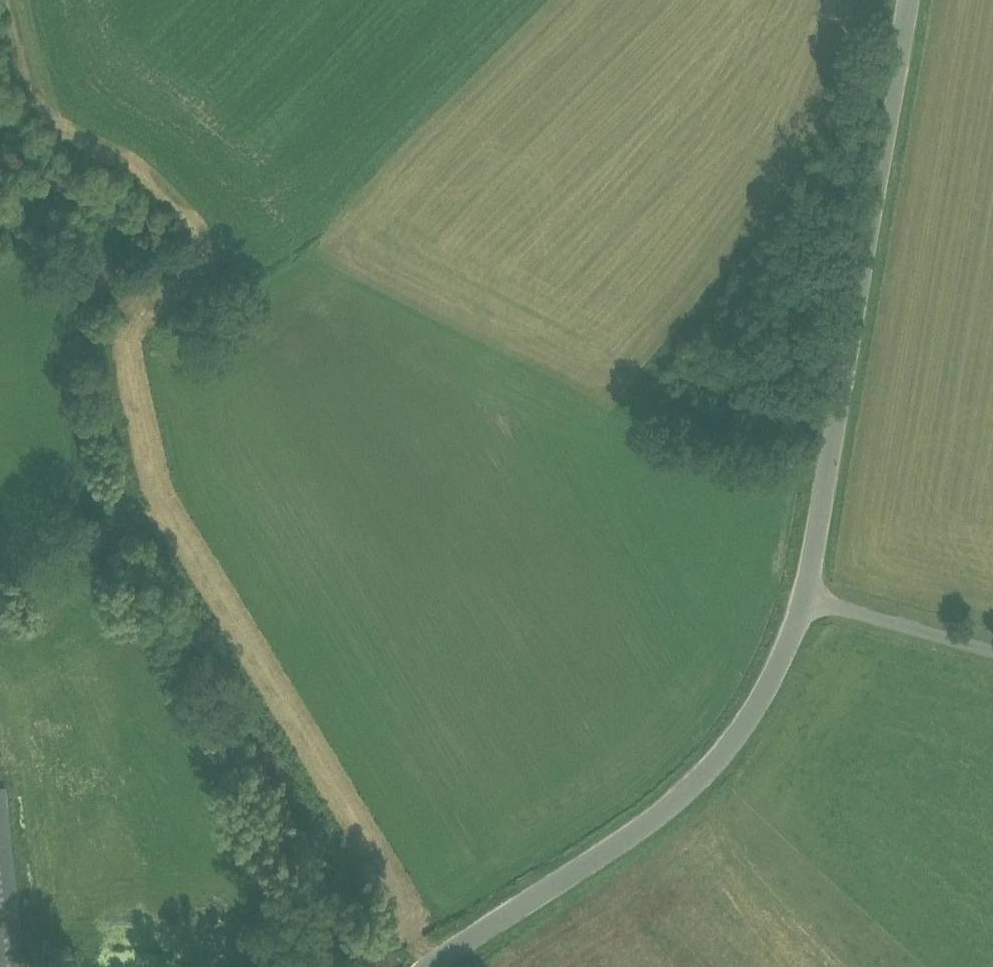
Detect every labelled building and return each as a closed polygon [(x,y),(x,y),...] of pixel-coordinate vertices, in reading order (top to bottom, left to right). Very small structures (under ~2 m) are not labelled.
[(16,897),(4,787),(0,788),(0,966),(23,966),(16,897)]
